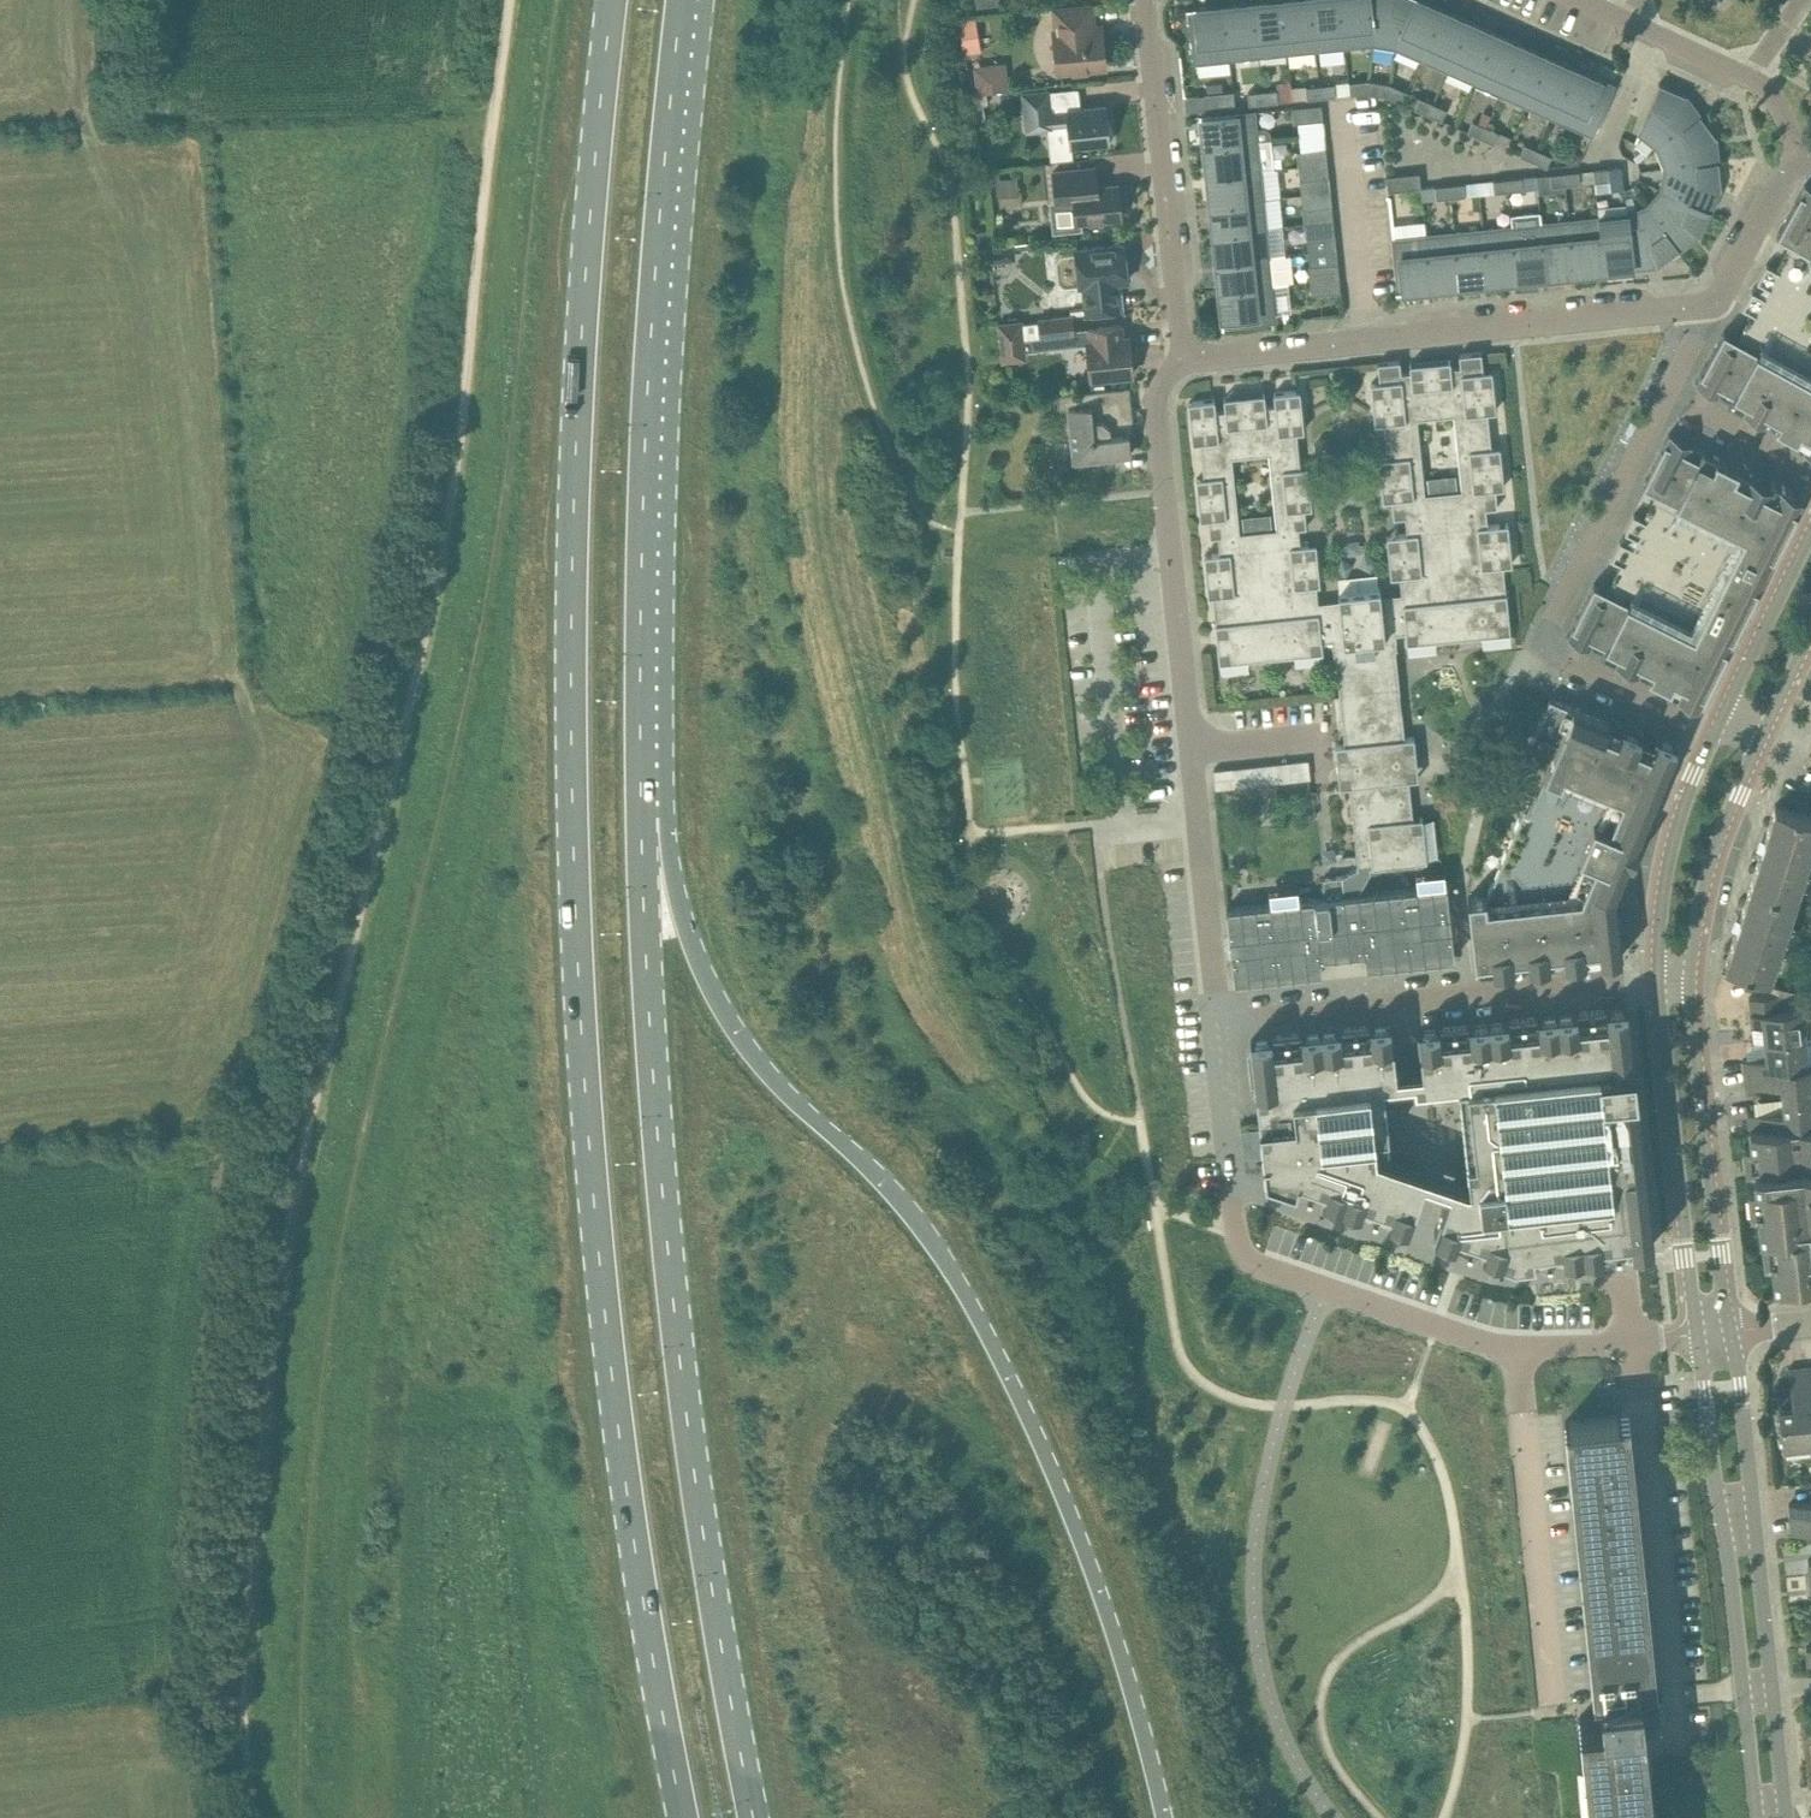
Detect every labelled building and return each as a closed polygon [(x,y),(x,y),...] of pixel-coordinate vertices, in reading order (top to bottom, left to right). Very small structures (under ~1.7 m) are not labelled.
[(1000,0),(977,0),(978,8),(1000,6),(1000,0)] [(1253,1),(1258,55),(1287,52),(1281,0),(1261,0),(1253,1)] [(1315,49),(1310,0),(1281,0),(1287,52),(1315,49)] [(1315,49),(1344,46),(1339,0),(1310,0),(1315,49)] [(1372,43),(1368,0),(1339,0),(1344,46),(1372,43)] [(1372,43),(1374,43),(1392,46),(1400,0),(1368,0),(1372,43)] [(1425,0),(1400,0),(1392,46),(1396,46),(1410,53),(1432,3),(1425,0)] [(1253,1),(1224,4),(1230,58),(1258,55),(1253,1)] [(1093,3),(1055,7),(1057,29),(1054,29),(1058,70),(1107,65),(1103,24),(1095,25),(1093,3)] [(1463,16),(1432,3),(1410,53),(1440,66),(1463,16)] [(1195,61),(1230,58),(1224,4),(1187,8),(1188,9),(1190,9),(1195,61)] [(975,14),(960,17),(966,52),(981,50),(975,14)] [(1493,30),(1463,16),(1440,66),(1471,80),(1493,30)] [(1523,44),(1493,30),(1471,80),(1501,93),(1523,44)] [(1501,93),(1532,107),(1554,57),(1523,44),(1501,93)] [(1584,71),(1554,57),(1532,107),(1562,120),(1584,71)] [(977,93),(987,92),(1010,90),(1007,62),(974,66),(977,93)] [(1584,71),(1562,120),(1593,134),(1615,84),(1584,71)] [(1367,92),(1367,80),(1349,81),(1351,93),(1367,92)] [(1392,84),(1367,80),(1367,92),(1388,95),(1392,84)] [(1659,151),(1704,119),(1691,101),(1686,104),(1682,100),(1686,96),(1687,94),(1660,82),(1659,84),(1661,85),(1640,132),(1641,133),(1658,147),(1659,151)] [(1335,83),(1319,85),(1321,96),(1336,95),(1335,83)] [(1392,84),(1388,95),(1403,102),(1408,91),(1392,84)] [(1321,96),(1319,85),(1306,86),(1308,98),(1321,96)] [(1050,90),(1024,92),(1028,130),(1054,127),(1054,126),(1068,124),(1071,145),(1111,141),(1111,136),(1112,133),(1113,130),(1112,127),(1111,123),(1109,121),(1107,104),(1067,108),(1067,109),(1053,111),(1050,90)] [(1234,90),(1206,93),(1207,108),(1236,105),(1234,90)] [(1278,90),(1262,91),(1264,103),(1280,102),(1278,90)] [(994,94),(996,109),(1014,106),(1011,91),(994,94)] [(1264,103),(1262,91),(1249,93),(1250,105),(1264,103)] [(987,92),(977,93),(972,95),(976,120),(986,118),(983,103),(988,102),(987,92)] [(1429,113),(1434,102),(1421,97),(1416,108),(1429,113)] [(1447,108),(1434,102),(1429,113),(1442,119),(1447,108)] [(1323,119),(1322,104),(1293,106),(1294,122),(1323,119)] [(1204,146),(1258,140),(1255,110),(1201,116),(1204,146)] [(1717,137),(1704,119),(1659,151),(1665,167),(1665,172),(1720,166),(1717,144),(1711,144),(1710,139),(1716,137),(1717,137)] [(1482,137),(1487,126),(1473,120),(1469,131),(1482,137)] [(1500,132),(1487,126),(1482,137),(1495,143),(1500,132)] [(1204,146),(1207,175),(1261,169),(1274,168),(1272,139),(1258,140),(1204,146)] [(1534,160),(1539,149),(1526,143),(1521,154),(1534,160)] [(1297,150),(1299,165),(1328,162),(1326,147),(1297,150)] [(1552,155),(1539,149),(1534,160),(1547,166),(1552,155)] [(1643,151),(1635,158),(1639,162),(1646,156),(1643,151)] [(1569,156),(1568,165),(1579,164),(1584,154),(1575,152),(1569,156)] [(1329,176),(1328,162),(1299,165),(1300,179),(1329,176)] [(1626,189),(1623,165),(1594,169),(1596,181),(1611,179),(1612,190),(1626,189)] [(1722,188),(1720,166),(1665,172),(1662,189),(1711,211),(1719,195),(1713,192),(1714,187),(1721,188),(1722,188)] [(1096,167),(1053,171),(1056,208),(1074,206),(1076,222),(1122,217),(1119,184),(1098,186),(1096,167)] [(1264,198),(1261,169),(1207,175),(1210,203),(1264,198)] [(1580,170),(1565,172),(1567,184),(1581,182),(1580,170)] [(1422,187),(1420,172),(1387,175),(1389,191),(1422,187)] [(1567,184),(1565,172),(1551,173),(1552,185),(1567,184)] [(996,178),(998,197),(1020,194),(1018,175),(996,178)] [(1523,176),(1508,178),(1510,190),(1524,188),(1523,176)] [(1510,190),(1508,178),(1494,179),(1495,191),(1510,190)] [(1465,182),(1451,184),(1452,196),(1466,194),(1465,182)] [(1696,382),(1718,394),(1723,386),(1733,392),(1729,400),(1751,412),(1751,411),(1762,417),(1761,418),(1764,420),(1769,411),(1780,417),(1775,426),(1784,431),(1784,430),(1795,435),(1793,440),(1795,441),(1802,429),(1810,434),(1803,446),(1810,450),(1810,185),(1806,183),(1777,234),(1790,241),(1775,267),(1767,263),(1758,280),(1768,286),(1764,295),(1753,289),(1743,306),(1751,311),(1737,337),(1724,330),(1696,382)] [(1437,197),(1452,196),(1451,184),(1436,185),(1437,197)] [(1701,235),(1711,211),(1662,189),(1649,206),(1680,249),(1694,239),(1691,234),(1694,230),(1701,235)] [(1267,226),(1264,198),(1210,203),(1213,232),(1267,226)] [(1303,208),(1305,222),(1334,219),(1332,205),(1303,208)] [(1649,206),(1628,214),(1634,267),(1651,265),(1651,260),(1655,257),(1658,264),(1659,265),(1680,249),(1649,206)] [(1599,217),(1605,270),(1614,269),(1614,274),(1625,272),(1625,268),(1634,267),(1628,214),(1599,217)] [(1599,217),(1571,220),(1576,273),(1605,270),(1599,217)] [(1335,234),(1334,219),(1305,222),(1306,237),(1335,234)] [(1571,220),(1542,223),(1548,276),(1576,273),(1571,220)] [(1519,279),(1548,276),(1542,223),(1513,226),(1519,279)] [(1270,255),(1267,226),(1213,232),(1216,261),(1270,255)] [(1513,226),(1485,229),(1490,282),(1519,279),(1513,226)] [(973,230),(974,245),(989,243),(988,229),(973,230)] [(1485,229),(1456,232),(1462,285),(1490,282),(1485,229)] [(1433,289),(1462,285),(1456,232),(1427,235),(1433,289)] [(1397,292),(1433,289),(1427,235),(1394,238),(1400,290),(1397,291),(1397,292)] [(1030,243),(993,246),(994,261),(1017,258),(1016,250),(1030,249),(1030,243)] [(1061,252),(1055,259),(1058,280),(1065,286),(1083,284),(1086,313),(1120,309),(1117,281),(1129,280),(1125,243),(1076,249),(1076,250),(1061,252)] [(1270,255),(1216,261),(1219,290),(1273,284),(1270,255)] [(1309,265),(1311,280),(1340,277),(1338,262),(1309,265)] [(1341,291),(1340,277),(1311,280),(1312,294),(1341,291)] [(1276,319),(1273,284),(1219,290),(1223,327),(1225,327),(1224,324),(1276,319)] [(1024,319),(998,321),(1002,360),(1027,358),(1026,349),(1088,342),(1091,378),(1134,373),(1130,335),(1124,335),(1122,323),(1074,329),(1072,314),(1039,318),(1041,334),(1025,336),(1024,319)] [(1334,655),(1336,654),(1341,696),(1345,744),(1336,744),(1338,769),(1348,768),(1359,867),(1343,876),(1345,895),(1359,893),(1358,891),(1371,871),(1371,866),(1374,866),(1375,865),(1418,860),(1414,818),(1408,762),(1418,761),(1415,736),(1405,737),(1396,648),(1398,648),(1396,633),(1435,629),(1436,639),(1483,634),(1482,624),(1510,621),(1504,564),(1513,563),(1511,542),(1502,542),(1500,524),(1488,525),(1487,508),(1498,507),(1496,488),(1505,487),(1501,446),(1492,447),(1488,411),(1497,410),(1493,369),(1484,370),(1482,351),(1460,354),(1461,366),(1452,367),(1452,364),(1411,368),(1411,371),(1402,372),(1401,360),(1378,362),(1380,381),(1372,382),(1376,423),(1385,422),(1388,458),(1379,459),(1384,500),(1392,499),(1395,518),(1406,517),(1408,533),(1397,534),(1399,553),(1389,554),(1392,576),(1400,575),(1402,592),(1382,594),(1381,592),(1380,592),(1378,573),(1339,576),(1341,596),(1339,596),(1339,599),(1319,601),(1317,584),(1321,583),(1317,542),(1302,544),(1300,528),(1308,527),(1306,508),(1313,507),(1309,466),(1301,467),(1298,431),(1305,430),(1301,389),(1275,392),(1276,404),(1267,405),(1266,397),(1225,401),(1226,409),(1217,410),(1215,398),(1189,401),(1193,442),(1201,441),(1205,478),(1197,479),(1201,519),(1209,518),(1211,537),(1219,536),(1221,553),(1205,555),(1209,595),(1213,595),(1218,647),(1219,651),(1247,648),(1248,658),(1296,653),(1295,644),(1333,640),(1334,655)] [(1125,386),(1044,394),(1045,404),(1060,402),(1061,408),(1070,407),(1075,459),(1132,453),(1125,386)] [(1594,582),(1568,635),(1590,647),(1595,638),(1606,643),(1601,652),(1624,663),(1635,668),(1635,669),(1637,670),(1642,661),(1653,667),(1649,676),(1657,680),(1658,679),(1669,685),(1667,689),(1669,690),(1675,678),(1683,683),(1677,694),(1687,699),(1687,698),(1699,704),(1801,494),(1792,490),(1793,489),(1783,484),(1777,496),(1769,493),(1775,480),(1772,479),(1770,483),(1759,478),(1760,477),(1751,473),(1747,481),(1735,476),(1740,467),(1737,465),(1737,466),(1726,461),(1726,460),(1703,448),(1699,457),(1688,452),(1693,443),(1670,432),(1643,484),(1656,491),(1643,518),(1634,513),(1625,531),(1637,537),(1632,546),(1621,540),(1612,558),(1620,562),(1607,589),(1594,582)] [(1334,441),(1328,436),(1321,437),(1316,443),(1316,451),(1322,455),(1330,455),(1334,449),(1334,441)] [(1470,897),(1477,972),(1494,970),(1493,968),(1516,966),(1516,967),(1538,965),(1538,963),(1543,963),(1543,965),(1565,963),(1565,961),(1587,959),(1588,960),(1601,959),(1601,958),(1623,955),(1616,892),(1678,745),(1658,736),(1652,751),(1639,745),(1643,736),(1550,697),(1535,733),(1558,743),(1537,794),(1531,791),(1489,895),(1470,897)] [(1216,788),(1310,778),(1311,778),(1309,759),(1308,759),(1214,769),(1216,788)] [(1730,952),(1793,971),(1802,943),(1796,940),(1810,891),(1810,804),(1779,794),(1730,952)] [(1343,876),(1327,878),(1324,878),(1326,897),(1345,895),(1343,876)] [(1368,967),(1456,957),(1448,884),(1359,893),(1345,895),(1326,897),(1228,907),(1236,981),(1323,971),(1322,957),(1366,952),(1368,967)] [(1764,1023),(1765,1040),(1806,1036),(1803,1006),(1780,1009),(1779,994),(1750,997),(1752,1024),(1764,1023)] [(1445,1202),(1435,1231),(1456,1239),(1456,1240),(1482,1249),(1482,1248),(1515,1259),(1536,1257),(1536,1258),(1564,1255),(1564,1253),(1605,1249),(1605,1250),(1633,1247),(1633,1246),(1655,1244),(1629,1008),(1607,1010),(1607,1009),(1579,1012),(1579,1013),(1538,1018),(1538,1017),(1510,1020),(1510,1021),(1469,1025),(1469,1024),(1441,1027),(1441,1028),(1419,1031),(1423,1070),(1424,1070),(1425,1080),(1461,1076),(1461,1083),(1459,1083),(1470,1182),(1470,1183),(1473,1182),(1470,1191),(1451,1184),(1451,1185),(1445,1202)] [(1410,1072),(1398,1073),(1392,1024),(1370,1027),(1370,1026),(1342,1029),(1342,1030),(1301,1034),(1301,1033),(1273,1036),(1273,1037),(1251,1040),(1260,1121),(1266,1173),(1296,1184),(1296,1185),(1322,1194),(1323,1193),(1362,1206),(1361,1207),(1388,1216),(1388,1215),(1409,1222),(1417,1200),(1420,1191),(1425,1176),(1438,1180),(1441,1172),(1390,1155),(1388,1135),(1390,1134),(1384,1083),(1411,1081),(1410,1072)] [(1809,1064),(1806,1036),(1765,1040),(1767,1058),(1743,1060),(1744,1071),(1809,1065),(1809,1064)] [(1810,1093),(1810,1064),(1809,1064),(1809,1065),(1744,1071),(1746,1086),(1782,1083),(1783,1096),(1810,1093)] [(1745,1148),(1747,1169),(1755,1168),(1756,1177),(1748,1178),(1751,1205),(1758,1204),(1761,1230),(1762,1230),(1765,1254),(1772,1253),(1774,1279),(1810,1275),(1810,1093),(1783,1096),(1784,1110),(1749,1114),(1752,1143),(1744,1143),(1745,1148)] [(1805,1366),(1790,1368),(1794,1404),(1779,1405),(1784,1446),(1810,1443),(1810,1421),(1805,1366)] [(1623,1415),(1605,1417),(1606,1428),(1624,1427),(1623,1415)] [(1627,1627),(1626,1615),(1625,1603),(1623,1592),(1622,1580),(1621,1568),(1620,1557),(1619,1545),(1617,1533),(1616,1522),(1615,1510),(1614,1498),(1612,1487),(1611,1475),(1610,1463),(1609,1452),(1608,1440),(1606,1428),(1605,1417),(1565,1421),(1594,1693),(1601,1692),(1603,1715),(1579,1717),(1590,1817),(1648,1817),(1637,1714),(1660,1711),(1658,1686),(1651,1687),(1646,1636),(1628,1638),(1627,1627)] [(1606,1428),(1608,1440),(1625,1438),(1624,1427),(1606,1428)] [(1626,1450),(1625,1438),(1608,1440),(1609,1452),(1626,1450)] [(1609,1452),(1610,1463),(1628,1462),(1626,1450),(1609,1452)] [(1629,1473),(1628,1462),(1610,1463),(1611,1475),(1629,1473)] [(1611,1475),(1612,1487),(1630,1485),(1629,1473),(1611,1475)] [(1631,1496),(1630,1485),(1612,1487),(1614,1498),(1631,1496)] [(1614,1498),(1615,1510),(1632,1508),(1631,1496),(1614,1498)] [(1791,1519),(1810,1517),(1810,1501),(1790,1504),(1791,1519)] [(1615,1510),(1616,1522),(1634,1520),(1632,1508),(1615,1510)] [(1791,1519),(1793,1534),(1810,1532),(1810,1517),(1791,1519)] [(1616,1522),(1617,1533),(1635,1531),(1634,1520),(1616,1522)] [(1617,1533),(1619,1545),(1636,1543),(1635,1531),(1617,1533)] [(1619,1545),(1620,1557),(1637,1555),(1636,1543),(1619,1545)] [(1620,1557),(1621,1568),(1638,1566),(1637,1555),(1620,1557)] [(1621,1568),(1622,1580),(1640,1578),(1638,1566),(1621,1568)] [(1622,1580),(1623,1592),(1641,1590),(1640,1578),(1622,1580)] [(1623,1592),(1625,1603),(1642,1601),(1641,1590),(1623,1592)] [(1625,1603),(1626,1615),(1643,1613),(1642,1601),(1625,1603)] [(1645,1625),(1643,1613),(1626,1615),(1627,1627),(1645,1625)] [(1627,1627),(1628,1638),(1646,1636),(1645,1625),(1627,1627)]
